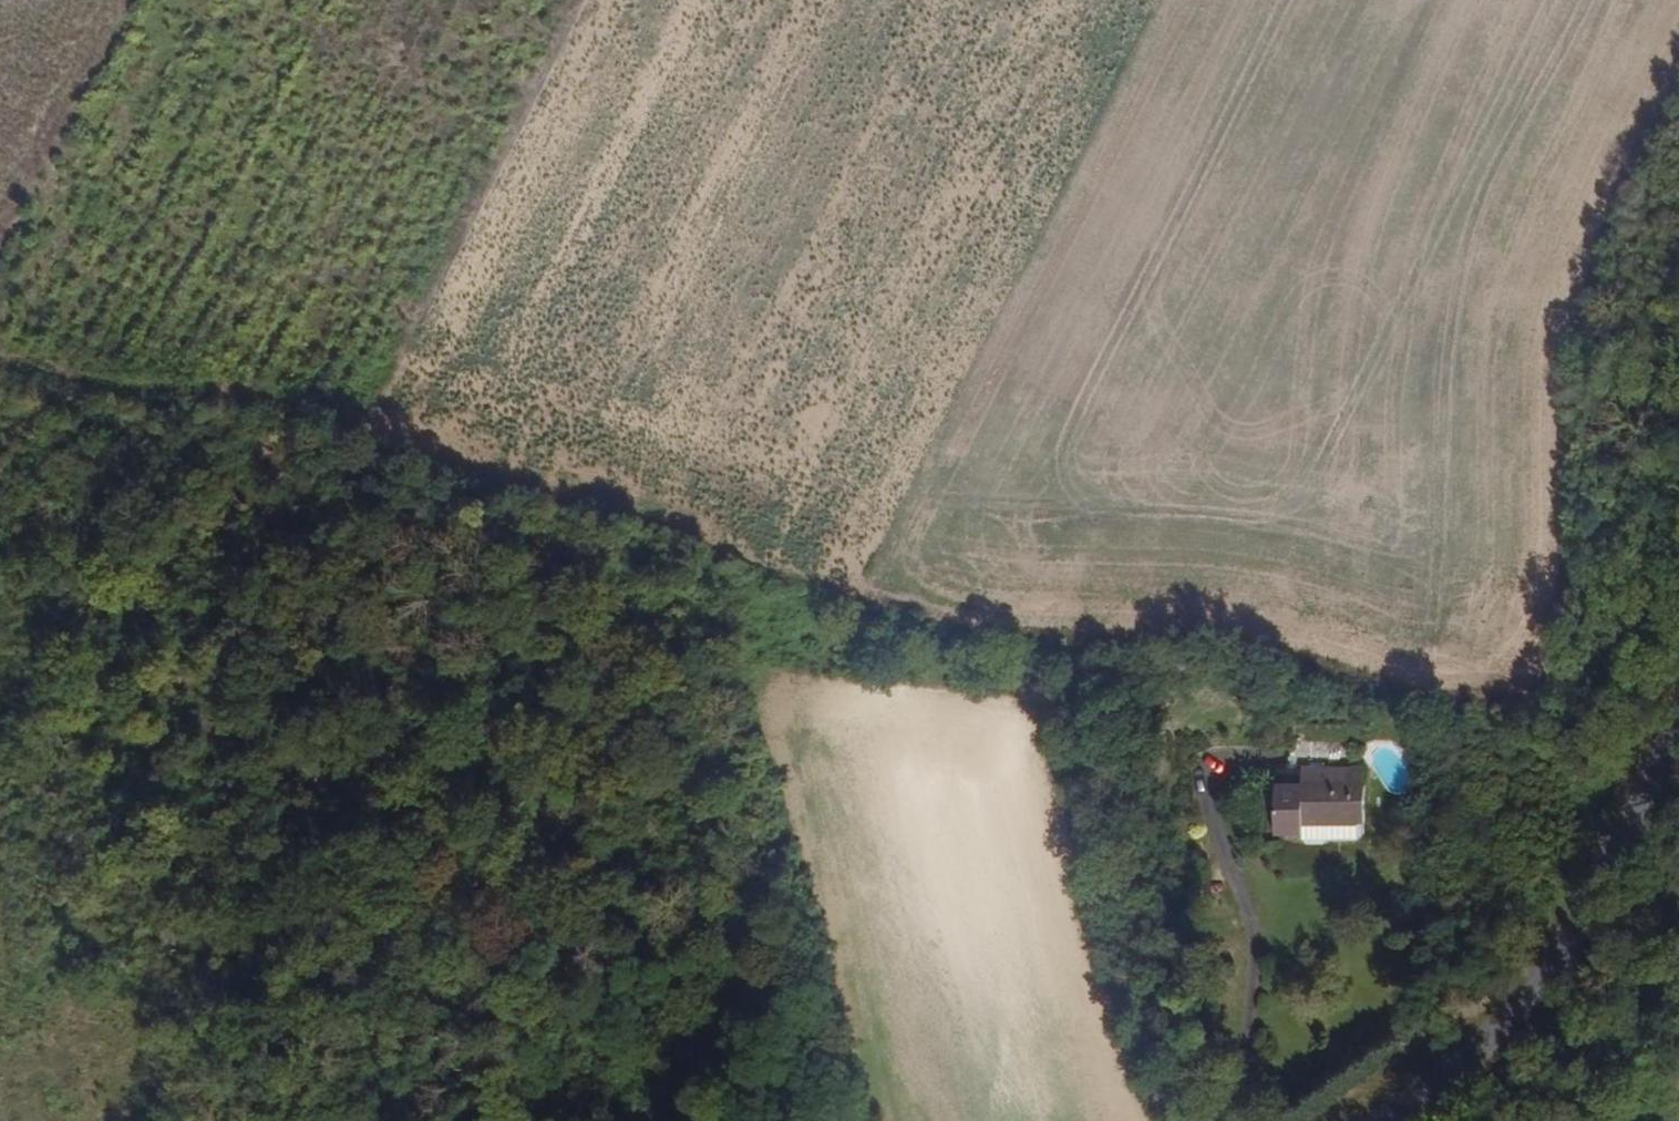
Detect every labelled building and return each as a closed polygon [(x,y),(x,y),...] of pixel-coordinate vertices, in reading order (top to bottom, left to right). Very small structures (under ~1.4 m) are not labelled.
[(1366,829),(1362,773),(1336,776),(1337,790),(1303,792),(1303,795),(1272,797),(1275,849),(1307,848),(1307,833),(1366,829)] [(1337,790),(1336,776),(1301,778),(1303,792),(1337,790)]
